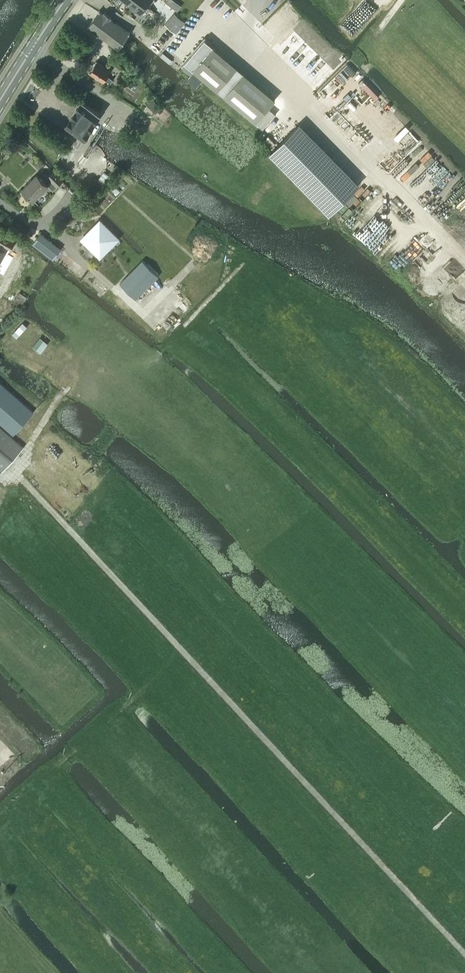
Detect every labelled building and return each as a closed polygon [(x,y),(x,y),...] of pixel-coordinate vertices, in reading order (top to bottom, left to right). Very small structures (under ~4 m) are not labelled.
[(140,14),(151,0),(123,0),(140,14)] [(88,27),(118,49),(130,33),(110,18),(111,17),(103,11),(102,13),(99,11),(88,27)] [(185,63),(181,67),(191,75),(187,79),(187,80),(196,88),(197,87),(203,79),(255,123),(275,99),(210,44),(211,43),(205,38),(204,38),(205,39),(185,63)] [(103,81),(104,81),(109,85),(112,80),(107,76),(110,70),(97,62),(90,73),(103,81)] [(82,102),(66,127),(85,138),(100,113),(82,102)] [(300,123),(269,154),(329,214),(360,184),(300,123)] [(48,178),(57,187),(63,181),(54,172),(48,178)] [(22,189),(34,201),(49,186),(37,174),(22,189)] [(94,238),(87,246),(100,258),(120,238),(119,237),(100,218),(87,231),(94,238)] [(40,233),(33,244),(44,252),(52,242),(40,233)] [(11,250),(14,244),(2,237),(0,240),(0,244),(11,250)] [(143,261),(134,269),(120,283),(134,297),(136,299),(159,276),(143,261)] [(27,297),(20,292),(15,299),(22,305),(27,297)] [(0,382),(0,423),(13,435),(34,412),(0,382)] [(3,471),(24,447),(0,426),(0,468),(3,471)]
